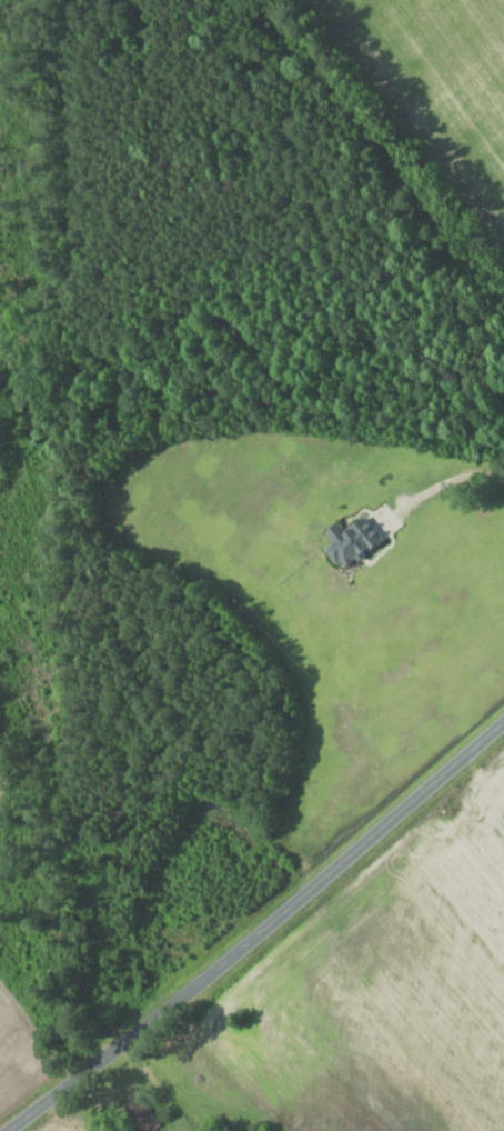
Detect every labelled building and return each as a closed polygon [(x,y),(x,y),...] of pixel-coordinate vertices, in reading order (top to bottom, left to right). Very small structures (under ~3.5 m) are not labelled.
[(136,1097),(121,1111),(140,1130),(150,1130),(160,1122),(136,1097)]
